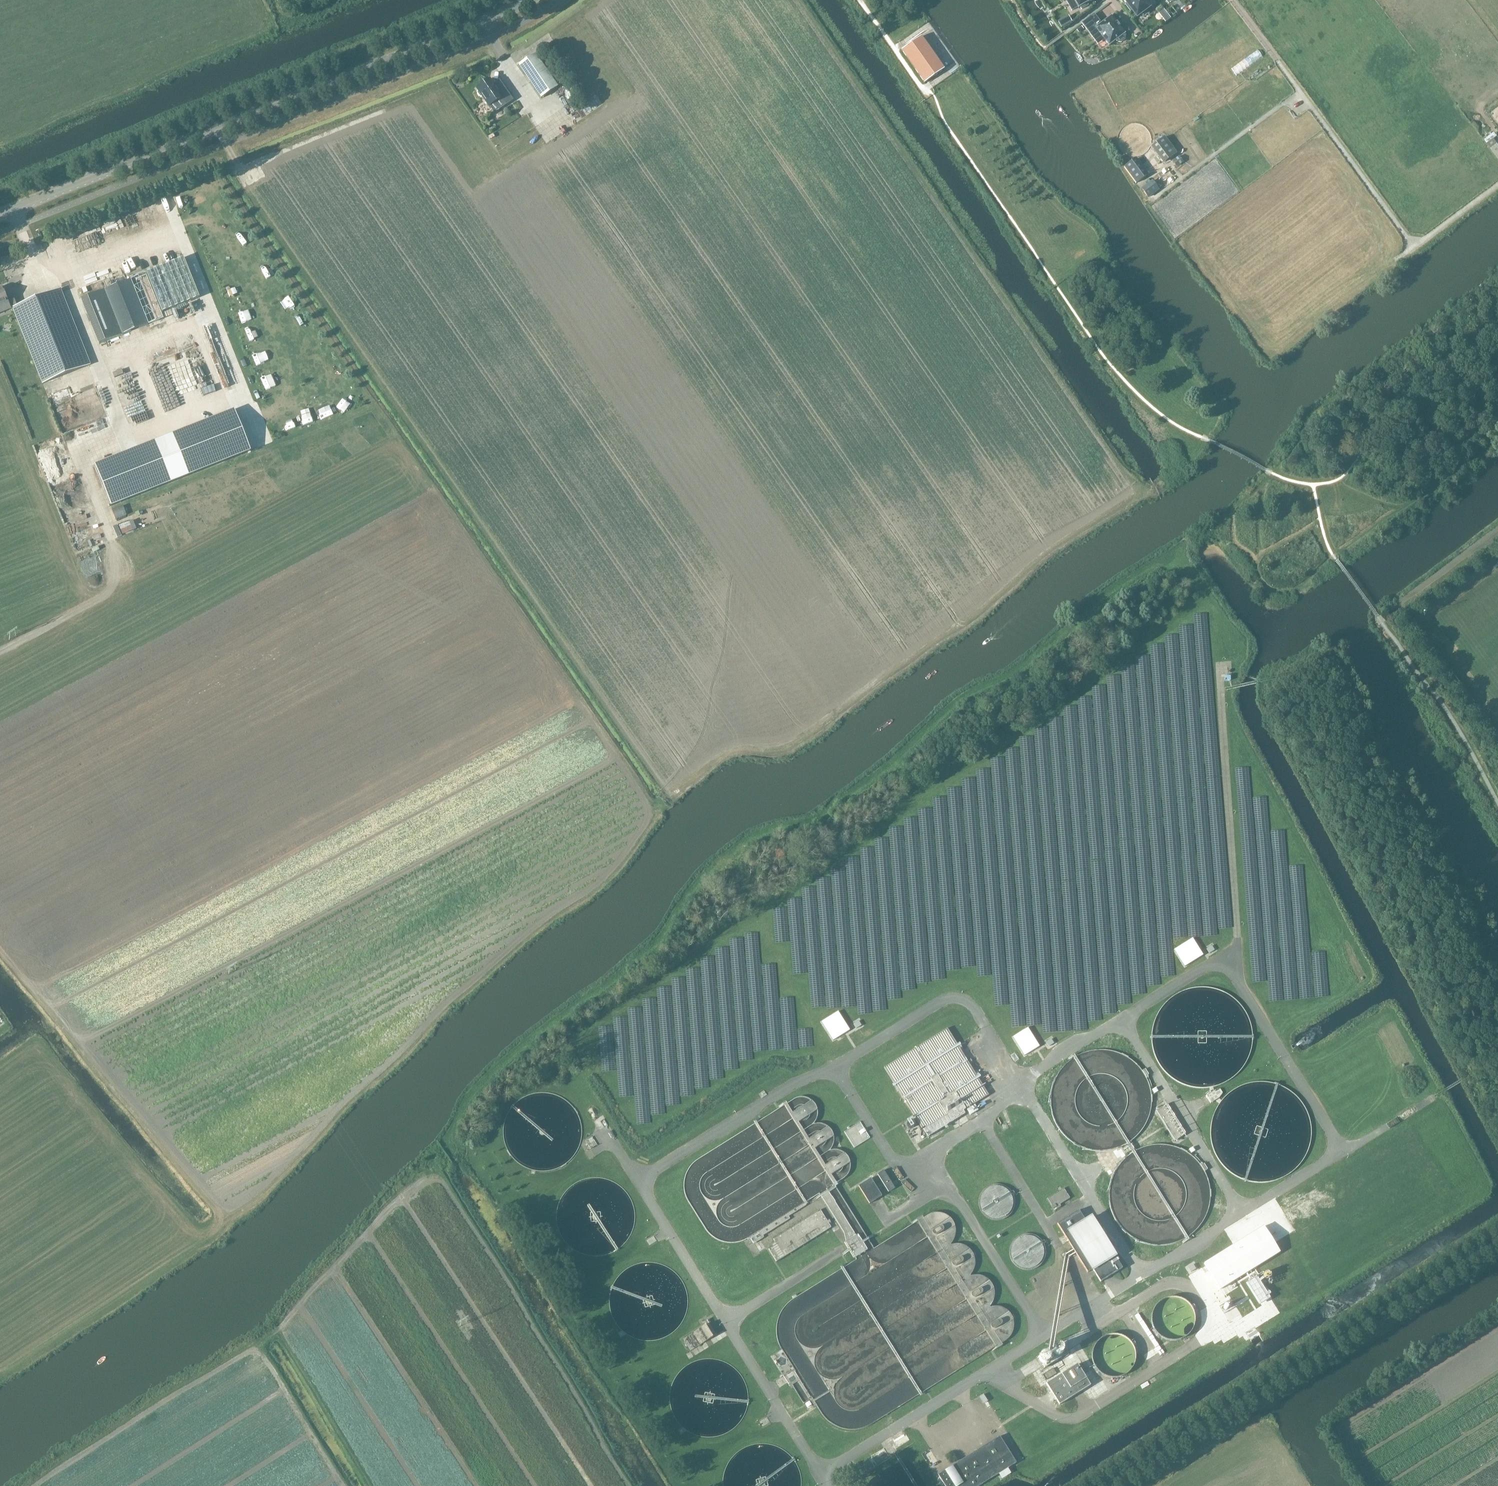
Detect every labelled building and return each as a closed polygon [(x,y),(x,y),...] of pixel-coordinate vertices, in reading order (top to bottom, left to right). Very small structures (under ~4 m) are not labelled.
[(1078,8),(1080,7),(1081,9),(1087,6),(1086,4),(1092,0),(1074,0),(1078,8)] [(1137,17),(1148,8),(1148,9),(1155,3),(1153,0),(1124,0),(1127,4),(1125,5),(1130,11),(1132,10),(1137,17)] [(1082,24),(1089,33),(1096,28),(1108,45),(1109,46),(1109,45),(1116,40),(1117,42),(1121,42),(1124,40),(1125,36),(1123,34),(1124,34),(1125,34),(1124,33),(1119,26),(1118,25),(1118,26),(1117,24),(1117,23),(1111,17),(1112,16),(1111,16),(1110,16),(1101,24),(1094,15),(1082,24)] [(901,50),(924,83),(944,69),(921,36),(901,50)] [(541,98),(557,87),(535,54),(518,65),(541,98)] [(513,100),(499,80),(494,84),(490,79),(476,89),(478,91),(478,93),(480,97),(482,97),(489,107),(503,97),(507,104),(513,100)] [(1484,134),(1487,138),(1497,130),(1494,127),(1484,134)] [(1177,154),(1164,136),(1153,144),(1165,162),(1177,154)] [(1124,167),(1136,183),(1145,176),(1134,160),(1124,167)] [(1159,190),(1152,181),(1141,188),(1148,198),(1159,190)] [(184,257),(146,272),(162,312),(199,297),(184,257)] [(132,266),(134,271),(143,266),(141,261),(132,266)] [(130,279),(81,298),(99,344),(148,324),(130,279)] [(13,308),(17,306),(12,294),(6,296),(2,287),(0,288),(0,306),(8,303),(10,309),(13,308)] [(13,308),(43,384),(90,365),(60,289),(17,306),(13,308)] [(202,352),(202,365),(202,373),(210,373),(210,360),(218,360),(217,352),(202,352)] [(213,377),(223,373),(221,368),(211,371),(213,377)] [(131,431),(147,426),(139,402),(127,407),(131,419),(127,420),(131,431)] [(234,409),(95,464),(111,504),(250,449),(234,409)] [(1192,938),(1174,950),(1184,967),(1203,955),(1192,938)] [(838,1012),(822,1022),(833,1040),(850,1030),(838,1012)] [(884,1067),(927,1136),(950,1122),(955,1129),(994,1104),(947,1028),(884,1067)] [(1028,1028),(1013,1037),(1024,1055),(1039,1046),(1028,1028)] [(1214,1090),(1206,1096),(1210,1103),(1219,1098),(1222,1093),(1219,1090),(1214,1090)] [(1166,1104),(1155,1111),(1174,1141),(1185,1134),(1166,1104)] [(859,1122),(844,1132),(854,1149),(870,1139),(859,1122)] [(895,1189),(884,1171),(877,1175),(889,1193),(895,1189)] [(869,1203),(881,1196),(871,1179),(859,1186),(869,1203)] [(981,1197),(980,1203),(981,1208),(983,1212),(987,1216),(990,1218),(994,1219),(1001,1218),(1006,1216),(1010,1212),(1012,1208),(1013,1203),(1012,1197),(1010,1193),(1006,1189),(1001,1187),(996,1186),(991,1187),(985,1190),(983,1193),(981,1197)] [(1063,1188),(1047,1199),(1054,1210),(1061,1206),(1060,1204),(1069,1198),(1063,1188)] [(776,1244),(768,1249),(776,1262),(831,1227),(820,1209),(773,1239),(776,1244)] [(1093,1269),(1100,1281),(1122,1268),(1091,1216),(1085,1220),(1079,1210),(1057,1223),(1087,1272),(1093,1269)] [(1266,1228),(1208,1265),(1224,1289),(1281,1252),(1266,1228)] [(759,1231),(750,1237),(753,1243),(763,1237),(759,1231)] [(1009,1249),(1009,1252),(1009,1256),(1010,1260),(1012,1263),(1014,1266),(1017,1268),(1020,1270),(1024,1271),(1028,1271),(1031,1271),(1035,1270),(1038,1268),(1041,1266),(1043,1263),(1045,1260),(1046,1256),(1046,1252),(1046,1249),(1045,1245),(1043,1242),(1041,1239),(1038,1237),(1035,1235),(1031,1234),(1028,1234),(1024,1234),(1020,1235),(1017,1237),(1014,1239),(1012,1242),(1010,1245),(1009,1249)] [(962,1250),(953,1256),(956,1260),(964,1254),(962,1250)] [(982,1282),(973,1286),(975,1291),(984,1287),(982,1282)] [(1174,1298),(1173,1298),(1168,1298),(1166,1299),(1163,1300),(1160,1302),(1158,1304),(1154,1308),(1153,1311),(1152,1314),(1151,1318),(1152,1323),(1152,1327),(1154,1330),(1156,1333),(1160,1337),(1164,1339),(1166,1340),(1171,1341),(1174,1340),(1178,1340),(1181,1339),(1184,1338),(1187,1336),(1189,1333),(1192,1329),(1194,1324),(1195,1320),(1194,1316),(1194,1312),(1193,1310),(1191,1307),(1188,1303),(1185,1301),(1181,1299),(1178,1298),(1174,1298)] [(693,1333),(683,1339),(691,1351),(700,1345),(713,1338),(715,1335),(706,1321),(704,1322),(706,1325),(693,1333)] [(1106,1336),(1099,1340),(1094,1346),(1092,1350),(1092,1355),(1094,1365),(1098,1370),(1101,1375),(1106,1377),(1113,1378),(1121,1377),(1126,1374),(1131,1369),(1135,1363),(1135,1356),(1134,1348),(1129,1340),(1122,1336),(1114,1334),(1106,1336)] [(1046,1384),(1050,1391),(1059,1405),(1091,1385),(1077,1364),(1046,1384)] [(945,1485),(978,1485),(1016,1463),(999,1436),(938,1475),(945,1485)] [(918,1454),(924,1463),(931,1458),(926,1449),(918,1454)]
